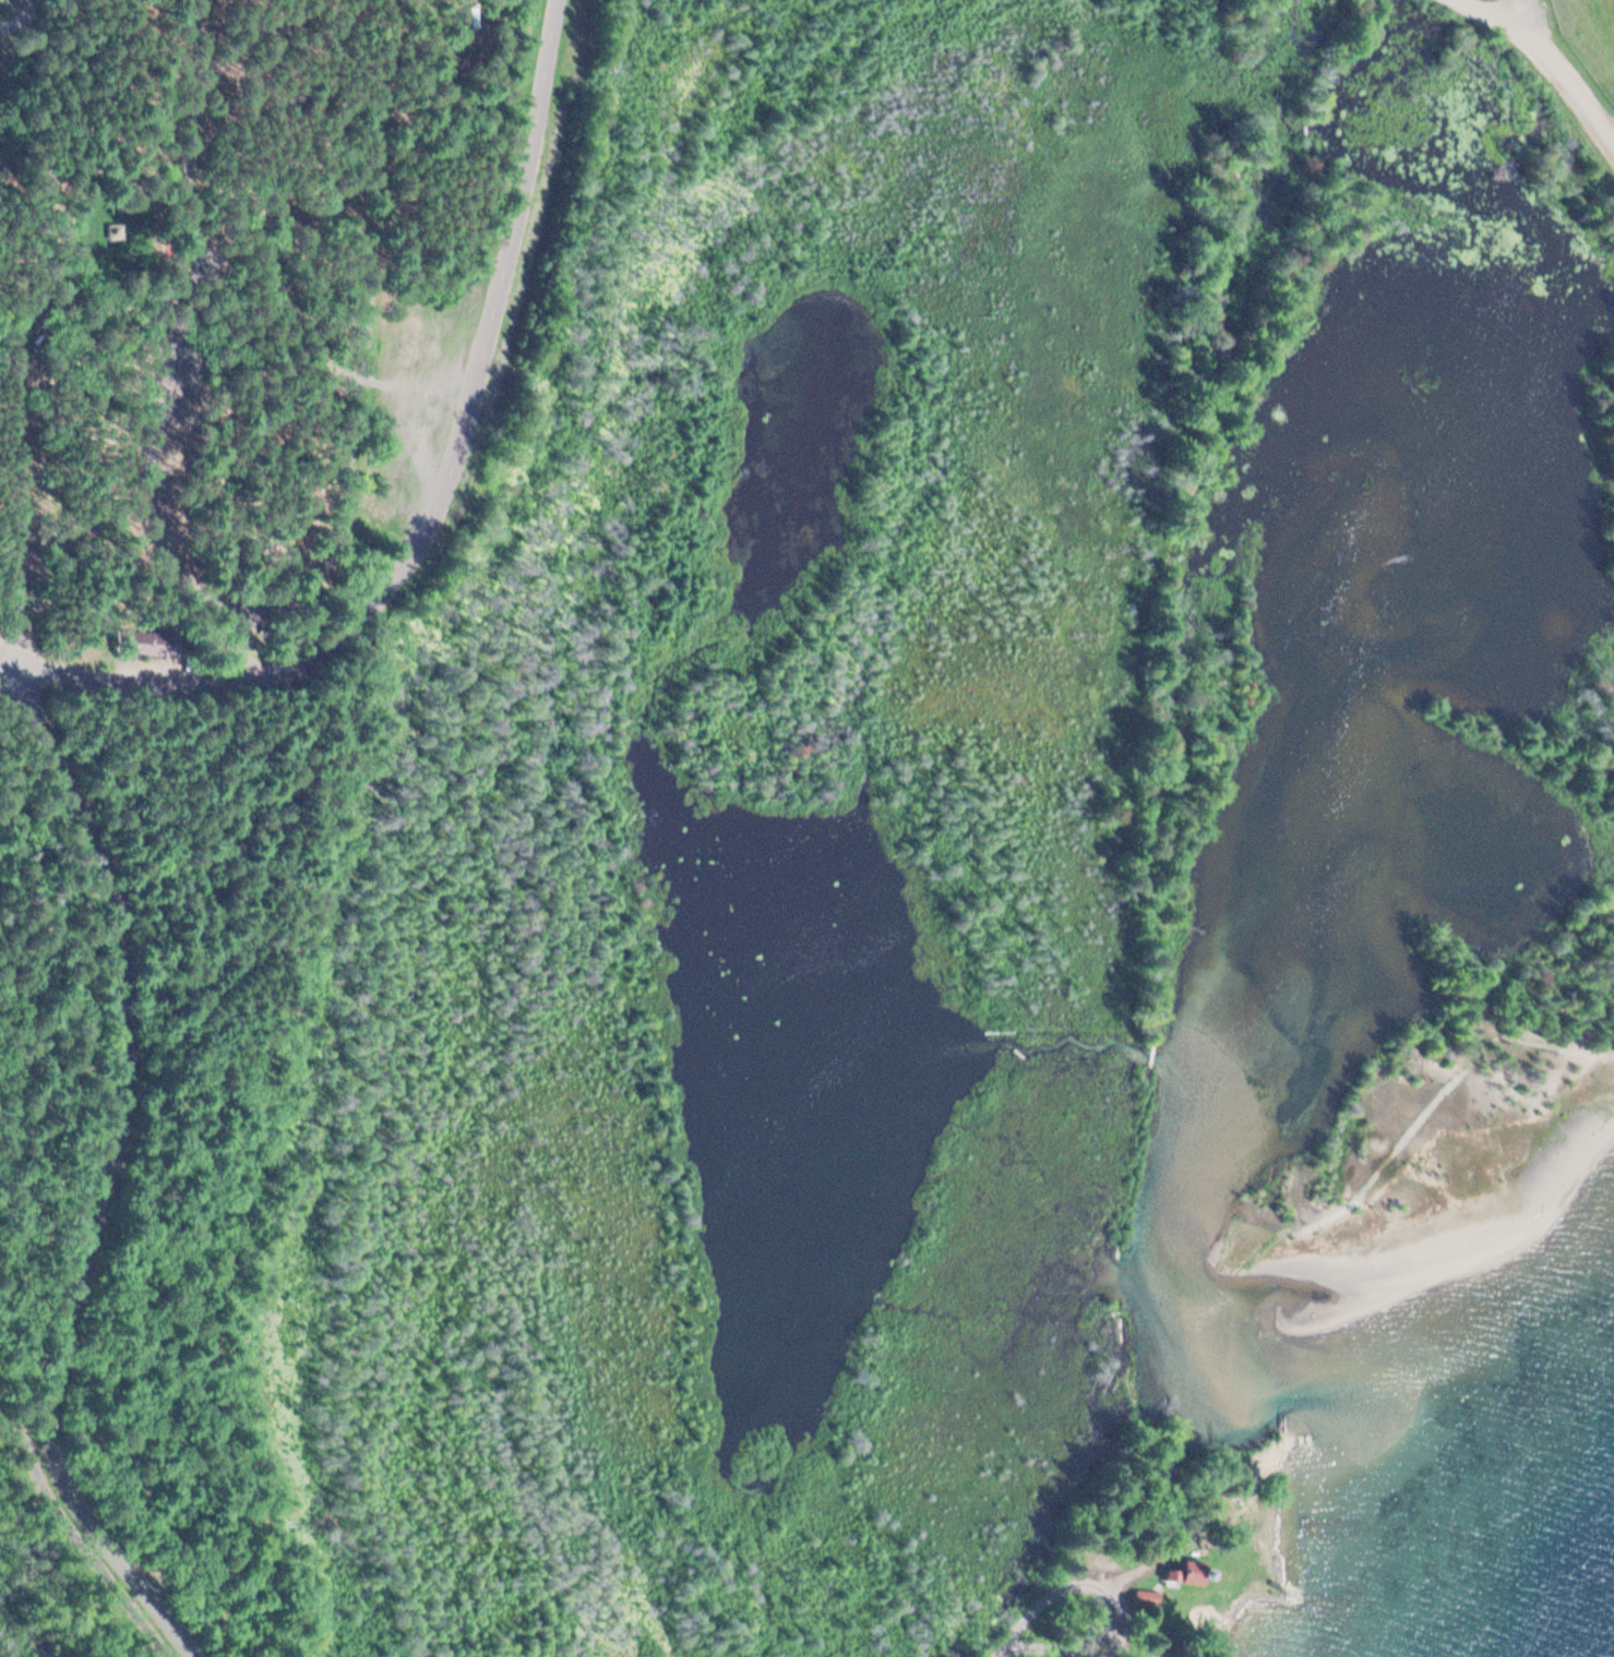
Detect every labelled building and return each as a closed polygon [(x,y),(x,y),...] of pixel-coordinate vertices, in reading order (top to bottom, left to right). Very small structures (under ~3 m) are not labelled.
[(1133,1601),(1158,1607),(1161,1595),(1136,1590),(1133,1601)]
